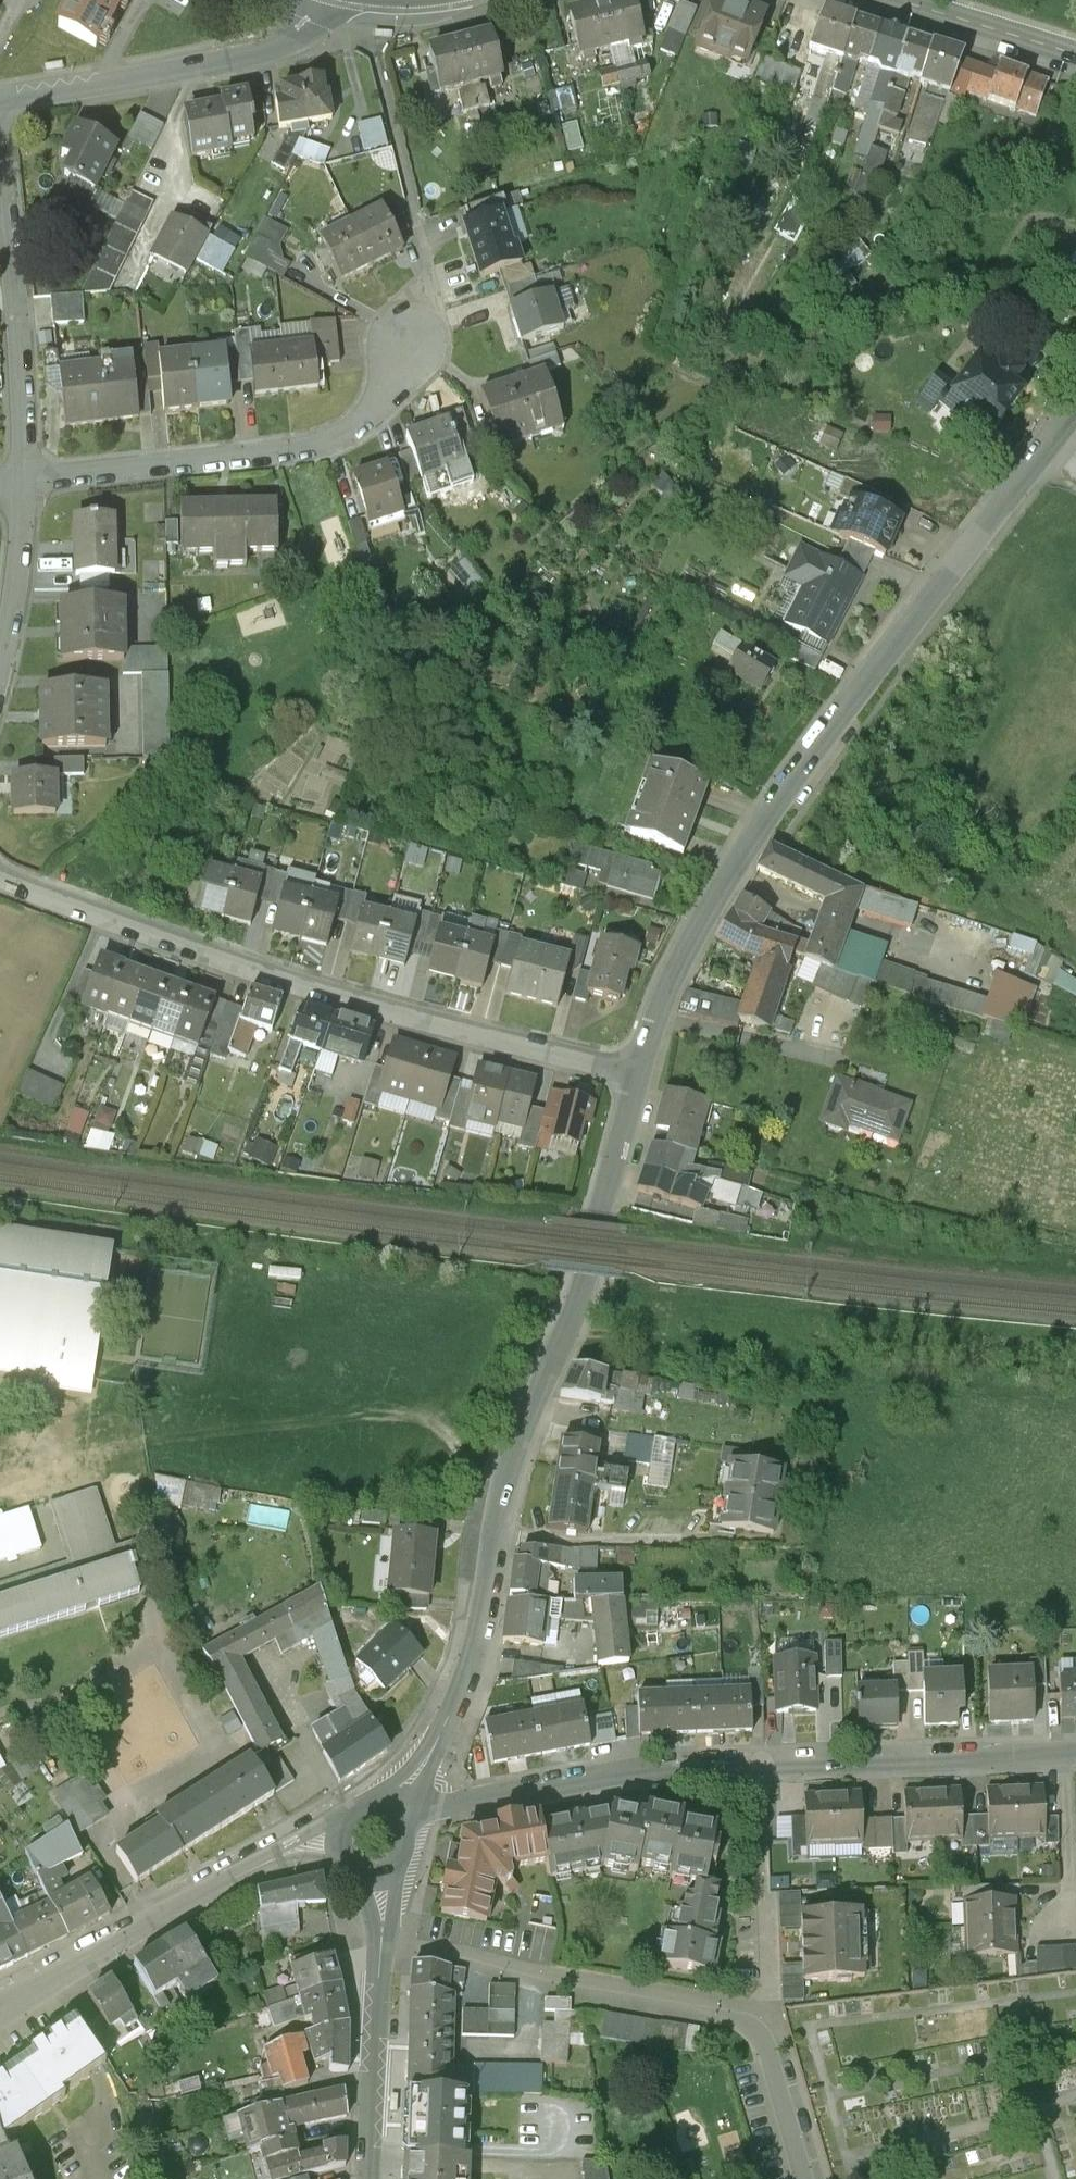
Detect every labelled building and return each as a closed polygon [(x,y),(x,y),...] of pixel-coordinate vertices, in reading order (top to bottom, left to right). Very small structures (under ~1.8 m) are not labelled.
[(59,27),(95,47),(121,0),(73,0),(59,27)] [(600,7),(611,49),(627,45),(628,51),(641,47),(640,42),(641,41),(638,29),(643,27),(641,21),(636,22),(630,0),(627,0),(600,7)] [(738,9),(714,0),(695,50),(728,63),(729,59),(745,65),(765,16),(739,6),(738,9)] [(696,10),(679,2),(668,29),(685,36),(696,10)] [(600,7),(570,15),(580,57),(581,57),(583,62),(595,59),(594,54),(611,49),(600,7)] [(854,20),(824,11),(809,50),(828,56),(815,97),(816,98),(806,126),(820,130),(829,102),(842,60),(854,20)] [(880,28),(854,20),(842,60),(854,64),(861,61),(869,63),(880,28)] [(906,36),(880,28),(869,63),(855,109),(864,112),(863,117),(867,118),(861,139),(872,143),(877,130),(881,115),(906,36)] [(667,31),(662,47),(678,52),(683,36),(667,31)] [(489,35),(459,43),(476,111),(490,107),(484,88),(480,89),(478,83),(488,81),(490,90),(501,87),(499,78),(500,78),(489,35)] [(932,45),(906,36),(881,115),(894,120),(907,80),(911,76),(921,79),(932,45)] [(459,43),(421,53),(432,95),(461,88),(463,93),(458,94),(463,114),(476,111),(459,43)] [(963,54),(932,45),(921,79),(920,83),(934,88),(949,93),(961,61),(963,54)] [(799,74),(762,59),(753,84),(790,98),(799,74)] [(854,64),(842,60),(829,102),(841,106),(854,64)] [(996,73),(961,61),(949,93),(948,96),(961,101),(964,91),(987,99),(996,73)] [(1046,82),(999,66),(996,73),(987,99),(1035,116),(1046,82)] [(630,67),(616,71),(619,83),(634,80),(630,67)] [(616,71),(601,75),(604,87),(619,83),(616,71)] [(322,79),(300,84),(300,85),(305,123),(330,119),(327,95),(324,95),(322,79)] [(300,85),(281,88),(283,101),(276,102),(280,128),(286,127),(305,124),(305,123),(300,85)] [(259,87),(247,89),(247,93),(249,93),(253,113),(265,111),(264,104),(259,87)] [(553,112),(575,108),(572,87),(550,91),(553,112)] [(607,87),(588,91),(596,126),(614,122),(607,87)] [(934,88),(920,128),(927,131),(930,122),(937,124),(948,96),(949,93),(934,88)] [(222,105),(186,112),(187,117),(185,118),(192,158),(232,150),(231,143),(254,139),(251,123),(254,122),(253,113),(249,93),(247,93),(220,98),(222,105)] [(164,126),(139,114),(122,149),(128,152),(134,141),(152,150),(164,126)] [(894,120),(881,115),(877,130),(898,136),(902,124),(893,122),(894,120)] [(381,119),(359,126),(366,149),(388,143),(381,119)] [(575,121),(563,124),(570,149),(582,145),(575,121)] [(305,124),(286,127),(288,135),(271,163),(284,170),(292,155),(298,144),(298,143),(299,144),(307,130),(306,124),(305,124)] [(115,148),(74,128),(61,154),(72,159),(63,176),(70,179),(63,192),(91,206),(99,192),(94,189),(102,174),(106,176),(113,164),(108,161),(115,148)] [(299,144),(298,143),(298,144),(292,155),(323,165),(327,153),(299,144)] [(870,149),(855,197),(869,202),(885,154),(870,149)] [(107,294),(152,203),(131,193),(80,295),(82,295),(107,294)] [(504,199),(465,211),(470,225),(500,216),(501,216),(509,214),(504,199)] [(409,230),(395,202),(382,209),(382,210),(396,237),(409,230)] [(382,210),(351,225),(354,230),(371,265),(402,250),(396,237),(382,210)] [(470,225),(464,227),(481,280),(521,267),(515,247),(511,248),(501,216),(500,216),(470,225)] [(287,232),(264,219),(244,258),(281,278),(288,264),(274,256),(287,232)] [(201,235),(172,221),(149,264),(182,281),(211,231),(205,227),(201,235)] [(354,230),(336,239),(334,234),(321,240),(341,280),(371,265),(354,230)] [(231,259),(207,246),(196,266),(219,279),(231,259)] [(530,267),(501,276),(506,289),(534,280),(535,280),(530,267)] [(506,289),(505,290),(511,308),(540,298),(534,280),(506,289)] [(80,295),(50,297),(53,325),(83,323),(82,295),(80,295)] [(511,308),(509,308),(521,345),(563,331),(551,295),(540,298),(511,308)] [(1037,330),(1021,318),(1015,327),(1031,339),(1037,330)] [(335,321),(311,323),(313,343),(315,366),(339,363),(335,321)] [(313,343),(281,346),(286,392),(318,388),(315,366),(313,343)] [(281,346),(249,350),(252,375),(254,395),(286,392),(281,346)] [(249,350),(236,351),(238,377),(252,375),(249,350)] [(236,351),(223,353),(225,378),(238,377),(236,351)] [(58,353),(41,356),(46,389),(60,387),(58,373),(60,372),(58,353)] [(223,353),(190,356),(196,409),(228,405),(225,378),(223,353)] [(556,354),(528,364),(532,376),(545,372),(545,373),(560,368),(556,354)] [(190,356),(158,360),(162,391),(164,412),(196,409),(190,356)] [(131,357),(108,360),(109,363),(100,365),(107,422),(108,422),(108,419),(116,418),(116,421),(138,418),(138,416),(135,390),(134,381),(132,363),(131,357)] [(158,360),(145,361),(148,388),(148,392),(162,391),(158,360)] [(145,361),(132,363),(134,381),(135,390),(148,388),(145,361)] [(990,373),(976,363),(953,393),(935,380),(926,393),(938,402),(962,420),(966,415),(980,426),(984,421),(995,430),(1007,414),(1006,413),(1019,396),(1007,387),(1008,386),(990,373)] [(60,372),(58,373),(60,387),(65,427),(107,422),(100,365),(98,365),(99,368),(60,372)] [(532,376),(481,393),(491,424),(498,447),(500,451),(564,429),(545,373),(545,372),(532,376)] [(148,388),(135,390),(138,416),(151,414),(148,392),(148,388)] [(938,402),(926,393),(918,402),(930,412),(938,402)] [(449,423),(407,437),(412,452),(421,480),(463,467),(449,423)] [(491,424),(478,429),(486,452),(498,447),(491,424)] [(412,452),(399,456),(408,485),(421,480),(412,452)] [(387,467),(353,478),(370,527),(403,517),(387,467)] [(879,497),(844,481),(837,497),(848,502),(849,500),(873,511),(879,497)] [(873,511),(849,500),(848,502),(844,511),(846,517),(838,536),(849,541),(875,552),(884,556),(899,522),(873,511)] [(252,504),(197,506),(197,505),(179,505),(180,545),(181,554),(213,553),(213,566),(246,566),(246,552),(277,551),(276,503),(252,504)] [(114,518),(75,519),(75,575),(81,575),(107,575),(119,575),(119,549),(114,549),(114,518)] [(362,519),(348,524),(356,549),(370,544),(362,519)] [(177,522),(165,522),(166,545),(177,545),(177,522)] [(875,552),(849,541),(837,565),(862,578),(875,552)] [(837,565),(800,547),(787,572),(812,585),(790,627),(802,633),(827,646),(862,578),(837,565)] [(107,589),(107,575),(81,575),(81,590),(107,589)] [(122,646),(122,601),(61,602),(62,661),(121,660),(123,660),(122,646)] [(742,646),(720,633),(712,646),(734,660),(742,646)] [(827,646),(802,633),(796,646),(821,659),(827,646)] [(168,674),(168,645),(122,646),(123,660),(121,660),(122,674),(142,674),(168,674)] [(775,666),(742,646),(734,660),(727,672),(759,691),(775,666)] [(821,659),(796,646),(789,660),(814,672),(821,659)] [(170,756),(168,674),(142,674),(143,757),(170,756)] [(105,685),(41,686),(41,745),(105,744),(105,685)] [(84,759),(54,759),(54,775),(55,776),(84,775),(84,759)] [(707,784),(655,766),(650,780),(644,777),(637,798),(643,800),(636,820),(630,818),(629,819),(636,822),(631,836),(683,854),(707,784)] [(54,775),(12,775),(13,815),(55,814),(55,776),(54,775)] [(834,876),(771,846),(757,869),(825,903),(825,902),(834,876)] [(593,850),(584,848),(578,866),(587,868),(591,854),(592,854),(593,850)] [(209,856),(196,853),(190,878),(203,881),(206,867),(209,856)] [(592,854),(591,854),(587,868),(611,876),(608,888),(654,901),(661,879),(650,876),(652,871),(592,854)] [(233,874),(206,867),(203,881),(196,906),(223,913),(233,874)] [(275,873),(262,869),(259,881),(260,881),(257,894),(269,897),(275,873)] [(585,877),(563,871),(558,887),(580,893),(585,877)] [(275,873),(269,897),(280,900),(284,888),(287,876),(275,873)] [(259,881),(233,874),(223,913),(250,920),(257,894),(260,881),(259,881)] [(862,889),(834,876),(825,902),(853,913),(854,910),(890,922),(899,900),(862,889)] [(311,895),(284,888),(280,900),(273,927),(301,934),(311,895)] [(339,903),(336,914),(347,917),(353,894),(342,891),(339,903)] [(366,897),(353,894),(347,917),(347,918),(358,921),(362,909),(363,909),(366,897)] [(339,903),(311,895),(301,934),(328,942),(336,914),(339,903)] [(769,912),(741,895),(730,914),(758,930),(769,912)] [(825,902),(825,903),(810,947),(797,942),(795,946),(792,955),(805,960),(822,967),(832,971),(854,978),(870,936),(848,928),(853,913),(825,902)] [(363,909),(362,909),(358,921),(351,948),(378,956),(388,917),(363,909)] [(795,946),(797,942),(801,930),(794,928),(769,912),(758,930),(756,933),(795,946)] [(415,924),(411,938),(424,941),(430,916),(418,913),(415,924)] [(471,920),(444,913),(443,919),(444,920),(437,944),(432,962),(430,970),(456,977),(471,920)] [(758,930),(730,914),(715,940),(744,955),(760,961),(786,970),(792,955),(795,946),(756,933),(758,930)] [(430,916),(424,941),(437,944),(444,920),(443,919),(430,916)] [(415,924),(388,917),(378,956),(404,963),(407,955),(411,938),(415,924)] [(486,924),(471,920),(456,977),(484,984),(491,958),(495,946),(493,945),(481,942),(486,924)] [(509,935),(497,932),(493,945),(495,946),(491,958),(502,961),(509,935)] [(502,961),(501,967),(512,970),(517,951),(518,946),(519,946),(521,939),(509,935),(502,961)] [(589,940),(575,937),(570,959),(570,962),(582,965),(589,940)] [(424,941),(411,938),(407,955),(419,959),(424,941)] [(1011,938),(1008,951),(1029,956),(1025,974),(1054,981),(1062,950),(1011,938)] [(639,950),(604,940),(594,976),(589,994),(590,995),(620,1003),(628,973),(632,975),(639,950)] [(437,944),(424,941),(419,959),(432,962),(437,944)] [(570,959),(537,951),(536,956),(517,951),(512,970),(506,994),(558,1007),(570,962),(570,959)] [(95,975),(84,1008),(106,1016),(124,967),(101,959),(95,975)] [(822,967),(805,960),(797,980),(813,986),(822,967)] [(760,961),(745,1005),(685,993),(677,1013),(737,1027),(739,1021),(767,1031),(783,984),(782,983),(786,970),(760,961)] [(124,967),(106,1016),(129,1024),(147,975),(124,967)] [(854,978),(832,971),(822,967),(813,986),(847,1001),(856,979),(854,978)] [(84,971),(81,979),(72,1004),(84,1008),(95,975),(84,971)] [(594,976),(581,972),(574,999),(588,1003),(590,995),(589,994),(594,976)] [(982,1017),(1025,1025),(1034,982),(992,973),(982,1017)] [(147,975),(129,1024),(151,1032),(169,983),(147,975)] [(870,983),(856,979),(847,1001),(860,1007),(870,983)] [(192,991),(169,983),(151,1032),(174,1041),(192,991)] [(281,999),(250,989),(244,1010),(241,1019),(240,1018),(232,1041),(249,1047),(256,1027),(271,1031),(281,999)] [(216,1000),(192,991),(174,1041),(198,1049),(205,1031),(216,1000)] [(216,1000),(205,1031),(216,1035),(226,1004),(216,1000)] [(226,1004),(216,1035),(232,1041),(240,1018),(241,1019),(244,1010),(226,1004)] [(335,1015),(302,1005),(289,1040),(290,1040),(302,1045),(321,1052),(335,1015)] [(372,1027),(335,1015),(321,1052),(361,1064),(372,1027)] [(302,1045),(290,1040),(279,1071),(281,1072),(291,1075),(302,1045)] [(249,1047),(232,1041),(226,1056),(244,1062),(249,1047)] [(424,1053),(395,1044),(387,1071),(381,1089),(383,1090),(410,1098),(424,1053)] [(453,1061),(424,1053),(410,1098),(437,1107),(439,1107),(448,1078),(453,1061)] [(387,1071),(375,1067),(363,1104),(377,1108),(383,1090),(381,1089),(387,1071)] [(508,1075),(479,1067),(472,1094),(466,1121),(467,1121),(482,1125),(483,1122),(496,1126),(497,1122),(508,1075)] [(39,1076),(27,1070),(17,1094),(29,1099),(39,1076)] [(326,1076),(314,1071),(307,1090),(319,1094),(326,1076)] [(291,1075),(281,1072),(277,1084),(291,1089),(296,1077),(291,1075)] [(534,1081),(508,1075),(497,1122),(522,1128),(527,1109),(534,1081)] [(51,1081),(39,1076),(29,1099),(40,1105),(51,1081)] [(448,1078),(439,1107),(437,1107),(434,1119),(450,1124),(459,1090),(461,1082),(448,1078)] [(852,1084),(837,1079),(822,1122),(844,1130),(850,1115),(898,1133),(908,1106),(873,1093),(875,1090),(852,1082),(852,1084)] [(51,1081),(40,1105),(52,1110),(63,1086),(51,1081)] [(472,1094),(459,1090),(450,1124),(448,1128),(464,1132),(467,1121),(466,1121),(472,1094)] [(706,1102),(666,1091),(656,1130),(669,1134),(695,1141),(706,1102)] [(544,1113),(538,1135),(552,1138),(562,1097),(563,1096),(549,1092),(544,1113)] [(562,1097),(552,1138),(579,1145),(585,1122),(591,1123),(595,1106),(562,1097)] [(106,1151),(120,1111),(99,1103),(85,1144),(106,1151)] [(544,1113),(527,1109),(522,1128),(518,1147),(534,1151),(538,1135),(544,1113)] [(695,1141),(669,1134),(665,1149),(687,1155),(691,1156),(695,1141)] [(665,1149),(652,1146),(644,1169),(678,1179),(680,1174),(687,1155),(665,1149)] [(678,1179),(644,1169),(638,1190),(698,1211),(706,1194),(692,1189),(694,1183),(678,1179)] [(698,1174),(686,1171),(680,1174),(678,1179),(694,1183),(709,1181),(711,1175),(698,1174)] [(709,1181),(694,1183),(692,1189),(706,1194),(708,1190),(713,1192),(719,1193),(722,1184),(712,1181),(709,1181)] [(696,1214),(682,1211),(679,1223),(698,1228),(700,1222),(695,1221),(696,1214)] [(0,1237),(0,1368),(54,1376),(53,1384),(88,1390),(108,1253),(0,1237)] [(604,1373),(572,1367),(560,1397),(600,1404),(602,1388),(604,1373)] [(639,1379),(622,1376),(619,1392),(636,1395),(637,1388),(639,1379)] [(615,1390),(602,1388),(600,1404),(613,1406),(615,1390)] [(654,1440),(631,1436),(627,1464),(650,1467),(654,1440)] [(666,1442),(654,1440),(650,1467),(662,1469),(666,1442)] [(598,1446),(561,1441),(555,1485),(592,1491),(594,1476),(598,1446)] [(780,1474),(730,1466),(721,1528),(771,1536),(780,1474)] [(627,1476),(603,1473),(602,1477),(594,1476),(592,1491),(624,1495),(627,1476)] [(592,1491),(555,1485),(548,1530),(585,1536),(592,1491)] [(94,1490),(73,1496),(93,1557),(113,1550),(94,1490)] [(73,1496),(49,1504),(68,1564),(93,1557),(73,1496)] [(386,1515),(362,1513),(361,1526),(385,1528),(386,1515)] [(433,1538),(409,1536),(408,1538),(396,1537),(390,1595),(427,1598),(428,1598),(428,1597),(424,1597),(426,1580),(429,1581),(433,1538)] [(0,1586),(0,1638),(139,1594),(132,1571),(135,1570),(134,1566),(146,1562),(140,1542),(113,1550),(93,1557),(68,1564),(0,1586)] [(560,1551),(521,1550),(520,1561),(514,1560),(510,1594),(533,1597),(536,1578),(538,1566),(549,1567),(558,1568),(560,1551)] [(581,1550),(571,1550),(571,1551),(569,1570),(579,1571),(581,1550)] [(571,1551),(560,1551),(558,1568),(569,1570),(571,1551)] [(549,1567),(538,1566),(536,1578),(548,1579),(549,1567)] [(621,1582),(575,1582),(575,1602),(591,1602),(621,1602),(621,1582)] [(281,1738),(240,1659),(278,1639),(284,1654),(314,1637),(331,1685),(348,1681),(320,1591),(201,1653),(224,1687),(223,1687),(257,1755),(266,1750),(270,1757),(289,1745),(284,1737),(281,1738)] [(427,1598),(398,1596),(397,1612),(427,1612),(427,1598)] [(548,1602),(511,1603),(508,1623),(506,1623),(503,1641),(542,1647),(546,1620),(548,1602)] [(575,1602),(548,1602),(546,1620),(559,1622),(559,1620),(593,1623),(591,1602),(575,1602)] [(621,1602),(591,1602),(593,1623),(598,1666),(628,1662),(625,1631),(621,1603),(621,1602)] [(671,1603),(621,1603),(625,1631),(630,1631),(629,1626),(671,1626),(671,1603)] [(394,1627),(357,1663),(384,1691),(386,1689),(387,1690),(387,1689),(387,1688),(405,1671),(406,1671),(407,1671),(406,1670),(419,1657),(420,1658),(421,1657),(407,1642),(408,1641),(394,1627)] [(840,1642),(824,1642),(825,1677),(841,1677),(840,1642)] [(921,1652),(906,1653),(907,1663),(908,1691),(922,1691),(922,1684),(923,1684),(921,1652)] [(814,1658),(775,1659),(777,1713),(816,1711),(814,1658)] [(1043,1658),(1028,1659),(1029,1670),(1031,1670),(1031,1685),(1044,1685),(1043,1658)] [(540,1664),(514,1660),(511,1681),(538,1677),(540,1664)] [(907,1663),(891,1664),(892,1687),(893,1687),(894,1692),(908,1691),(907,1663)] [(1062,1666),(1058,1667),(1059,1679),(1075,1678),(1075,1665),(1062,1666)] [(1029,1670),(1009,1671),(1009,1675),(987,1676),(988,1721),(1033,1720),(1031,1685),(1031,1670),(1029,1670)] [(961,1673),(938,1674),(938,1683),(923,1684),(922,1684),(922,1691),(923,1724),(956,1723),(955,1702),(962,1702),(961,1673)] [(1059,1679),(1060,1720),(1061,1720),(1061,1715),(1073,1714),(1073,1719),(1074,1719),(1074,1718),(1075,1718),(1075,1678),(1059,1679)] [(762,1679),(748,1680),(749,1690),(750,1690),(751,1706),(763,1706),(762,1679)] [(348,1681),(331,1685),(337,1701),(351,1695),(352,1694),(348,1681)] [(892,1687),(856,1689),(857,1727),(874,1726),(874,1724),(896,1723),(895,1703),(894,1703),(894,1692),(893,1687),(892,1687)] [(556,1693),(558,1705),(582,1701),(580,1689),(556,1693)] [(749,1691),(722,1692),(722,1691),(723,1733),(724,1733),(724,1732),(750,1730),(750,1732),(751,1731),(751,1706),(750,1690),(749,1690),(749,1691)] [(721,1692),(693,1693),(695,1733),(722,1732),(723,1733),(722,1691),(721,1691),(721,1692)] [(693,1693),(665,1694),(667,1734),(695,1733),(693,1693)] [(665,1694),(638,1695),(638,1694),(637,1694),(638,1736),(638,1737),(639,1737),(639,1734),(667,1734),(665,1694)] [(367,1718),(351,1695),(337,1701),(343,1711),(313,1729),(325,1751),(324,1751),(340,1782),(388,1751),(365,1719),(367,1718)] [(581,1707),(558,1711),(565,1750),(588,1746),(589,1747),(590,1746),(590,1745),(584,1720),(582,1706),(581,1706),(581,1707)] [(637,1708),(624,1709),(625,1738),(638,1736),(637,1708)] [(558,1711),(533,1716),(540,1755),(565,1750),(558,1711)] [(611,1715),(584,1720),(590,1745),(615,1740),(611,1715)] [(533,1716),(509,1721),(516,1760),(540,1755),(533,1716)] [(509,1721),(485,1726),(484,1725),(483,1725),(491,1766),(492,1766),(492,1765),(516,1760),(509,1721)] [(3,1790),(33,1776),(23,1754),(8,1761),(0,1742),(0,1784),(3,1790)] [(249,1758),(155,1818),(159,1825),(179,1856),(273,1795),(258,1773),(249,1758)] [(90,1793),(80,1778),(74,1782),(74,1781),(65,1787),(90,1826),(105,1816),(97,1803),(102,1800),(95,1789),(90,1793)] [(1027,1785),(1027,1788),(1015,1788),(1016,1836),(1029,1835),(1029,1838),(1044,1837),(1045,1837),(1044,1816),(1043,1785),(1027,1785)] [(1002,1786),(986,1787),(987,1814),(988,1839),(989,1839),(1004,1838),(1004,1836),(1016,1836),(1015,1788),(1002,1789),(1002,1786)] [(90,1826),(65,1787),(53,1794),(78,1834),(90,1826)] [(944,1788),(944,1791),(932,1791),(933,1839),(946,1838),(946,1840),(961,1840),(962,1840),(961,1815),(960,1788),(944,1788)] [(919,1789),(903,1790),(904,1818),(905,1842),(907,1842),(921,1841),(921,1839),(933,1839),(932,1791),(919,1792),(919,1789)] [(860,1792),(844,1793),(844,1795),(832,1795),(834,1843),(846,1843),(846,1845),(861,1844),(862,1844),(861,1819),(860,1792)] [(820,1796),(820,1794),(804,1794),(805,1817),(806,1846),(807,1846),(822,1846),(822,1843),(834,1843),(832,1795),(820,1796)] [(570,1816),(540,1822),(547,1862),(550,1879),(601,1870),(602,1867),(637,1874),(638,1866),(670,1872),(669,1879),(695,1883),(692,1896),(684,1895),(682,1908),(676,1907),(671,1935),(661,1933),(656,1965),(715,1975),(721,1943),(716,1942),(721,1915),(718,1915),(720,1903),(717,1903),(720,1888),(707,1886),(710,1867),(715,1868),(719,1843),(714,1843),(717,1826),(684,1820),(685,1813),(648,1807),(648,1806),(639,1804),(638,1812),(612,1808),(611,1811),(588,1815),(587,1809),(570,1812),(570,1816)] [(987,1814),(974,1815),(975,1845),(989,1844),(989,1839),(988,1839),(987,1814)] [(974,1815),(961,1815),(962,1840),(961,1840),(961,1846),(975,1845),(974,1815)] [(1057,1816),(1044,1816),(1045,1837),(1044,1837),(1044,1843),(1058,1842),(1057,1816)] [(805,1817),(791,1818),(792,1857),(807,1856),(807,1846),(806,1846),(805,1817)] [(499,1832),(474,1837),(476,1843),(468,1848),(462,1847),(457,1871),(446,1869),(441,1893),(445,1894),(441,1913),(442,1914),(443,1914),(454,1916),(453,1918),(469,1921),(470,1920),(486,1923),(493,1885),(503,1887),(511,1881),(509,1869),(547,1862),(540,1822),(539,1818),(518,1822),(519,1826),(501,1829),(501,1825),(498,1825),(499,1832)] [(891,1818),(861,1819),(862,1844),(861,1844),(861,1849),(892,1848),(891,1818)] [(904,1818),(891,1818),(892,1848),(893,1853),(907,1852),(907,1842),(905,1842),(904,1818)] [(159,1825),(127,1845),(115,1853),(135,1885),(150,1875),(150,1874),(179,1856),(159,1825)] [(67,1827),(25,1856),(41,1890),(45,1898),(49,1905),(62,1896),(51,1873),(80,1855),(67,1827)] [(320,1876),(291,1883),(291,1882),(257,1890),(259,1908),(300,1903),(323,1902),(320,1876)] [(90,1880),(63,1896),(62,1896),(49,1905),(67,1938),(109,1915),(90,1880)] [(990,1885),(952,1887),(952,1901),(963,1901),(963,1899),(991,1898),(990,1885)] [(41,1890),(20,1900),(21,1903),(24,1908),(45,1898),(41,1890)] [(991,1898),(963,1899),(963,1901),(963,1915),(966,1915),(966,1928),(1014,1926),(1013,1914),(1016,1914),(1015,1897),(991,1898)] [(27,1957),(12,1926),(0,1902),(0,1969),(27,1957)] [(849,1908),(831,1909),(831,1912),(800,1913),(803,1981),(836,1980),(837,1983),(851,1982),(851,1979),(863,1979),(861,1911),(849,1911),(849,1908)] [(45,1911),(12,1926),(27,1957),(61,1941),(45,1911)] [(1014,1926),(966,1928),(967,1940),(964,1940),(965,1956),(1017,1955),(1017,1938),(1014,1938),(1014,1926)] [(167,1940),(133,1963),(160,2009),(168,2004),(161,1992),(175,1984),(186,2001),(216,1982),(185,1930),(167,1940)] [(299,1936),(271,1940),(273,1954),(300,1945),(299,1936)] [(1062,1946),(1036,1947),(1037,1977),(1063,1973),(1062,1946)] [(1062,1946),(1063,1973),(1075,1972),(1075,1951),(1075,1946),(1062,1946)] [(322,1952),(289,1961),(295,1985),(298,1997),(333,1988),(341,1986),(333,1957),(324,1959),(322,1952)] [(449,1968),(413,1964),(410,1990),(445,1995),(449,1968)] [(110,1979),(86,1995),(100,2016),(108,2029),(118,2021),(123,2028),(136,2019),(110,1979)] [(295,1985),(287,1987),(290,1999),(298,1997),(295,1985)] [(489,2011),(462,2010),(462,2036),(513,2038),(515,1986),(489,1985),(489,2011)] [(333,1988),(298,1997),(306,2022),(311,2020),(315,2033),(348,2024),(341,1987),(341,1986),(333,1988)] [(445,1995),(410,1990),(408,2092),(463,2094),(472,2095),(473,2067),(451,2067),(453,1996),(445,1995)] [(282,1991),(263,1998),(266,2007),(285,2001),(282,1991)] [(86,1995),(67,2009),(77,2024),(81,2030),(91,2022),(100,2016),(86,1995)] [(553,2024),(544,2024),(542,2063),(566,2064),(571,2027),(580,2027),(582,2013),(569,2012),(570,2000),(544,1999),(545,2012),(553,2012),(553,2024)] [(659,2023),(582,2010),(582,2013),(580,2027),(579,2035),(655,2048),(659,2023)] [(91,2022),(81,2030),(91,2044),(101,2038),(91,2022)] [(685,2026),(660,2022),(656,2048),(681,2052),(685,2026)] [(0,2083),(0,2178),(28,2178),(15,2148),(5,2152),(1,2141),(63,2097),(61,2094),(105,2064),(91,2044),(81,2030),(77,2024),(32,2055),(35,2059),(0,2083)] [(315,2033),(305,2036),(316,2066),(329,2062),(330,2070),(332,2073),(348,2073),(348,2024),(315,2033)] [(297,2025),(269,2035),(270,2038),(273,2048),(301,2038),(297,2025)] [(699,2029),(686,2027),(682,2052),(695,2054),(699,2029)] [(270,2038),(258,2042),(262,2052),(263,2051),(273,2048),(270,2038)] [(273,2048),(263,2051),(272,2080),(279,2078),(304,2072),(299,2057),(306,2055),(301,2038),(273,2048)] [(541,2068),(473,2067),(472,2095),(497,2094),(498,2093),(542,2095),(541,2068)] [(304,2072),(279,2078),(283,2090),(307,2084),(304,2072)] [(315,2085),(285,2092),(288,2100),(291,2100),(292,2102),(319,2096),(315,2085)] [(345,2091),(295,2102),(300,2127),(347,2117),(347,2115),(345,2091)] [(463,2094),(408,2094),(406,2155),(461,2157),(463,2094)] [(295,2102),(250,2112),(258,2142),(290,2130),(300,2127),(295,2102)] [(290,2130),(258,2142),(265,2163),(294,2154),(297,2153),(290,2130)] [(347,2143),(321,2146),(323,2151),(329,2170),(347,2166),(347,2143)] [(323,2151),(295,2159),(299,2177),(329,2170),(323,2151)] [(265,2163),(269,2178),(293,2178),(299,2177),(295,2159),(294,2154),(265,2163)] [(406,2155),(406,2178),(465,2178),(466,2157),(461,2157),(406,2155)] [(605,2163),(580,2161),(582,2178),(608,2178),(605,2163)]
